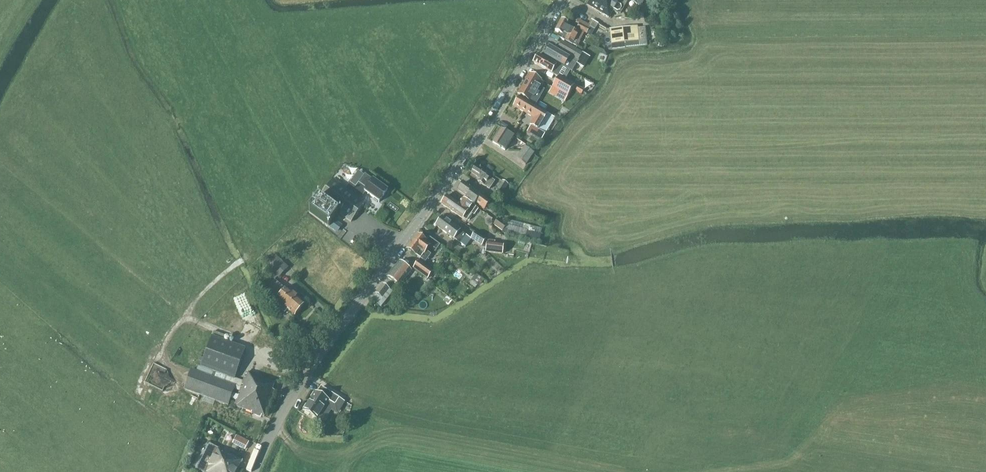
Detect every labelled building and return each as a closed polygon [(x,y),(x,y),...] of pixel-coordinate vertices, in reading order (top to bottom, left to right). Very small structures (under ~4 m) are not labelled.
[(602,14),(609,18),(613,12),(617,14),(620,13),(629,0),(590,0),(587,5),(602,14)] [(573,25),(562,19),(556,30),(560,33),(557,37),(577,47),(579,42),(575,40),(580,31),(584,33),(586,34),(587,33),(589,29),(588,29),(589,27),(590,26),(588,25),(581,21),(578,25),(577,27),(573,25)] [(609,47),(609,49),(610,50),(625,48),(625,43),(639,41),(639,46),(645,45),(643,29),(638,30),(638,26),(610,29),(611,44),(609,47)] [(582,53),(562,41),(556,51),(550,47),(545,56),(571,71),(582,53)] [(534,63),(558,77),(558,76),(566,80),(570,73),(538,55),(534,63)] [(539,87),(542,81),(529,74),(518,94),(536,104),(544,90),(539,87)] [(572,90),(582,96),(585,91),(566,80),(558,76),(558,77),(549,93),(565,102),(572,90)] [(555,118),(520,97),(514,106),(535,119),(531,126),(545,134),(555,118)] [(493,142),(506,150),(514,137),(502,129),(493,142)] [(525,147),(517,159),(526,165),(534,153),(525,147)] [(346,182),(352,166),(339,162),(333,177),(346,182)] [(478,182),(490,189),(498,178),(475,163),(470,171),(480,179),(478,182)] [(379,203),(388,191),(374,181),(373,181),(366,175),(364,177),(356,188),(351,183),(347,189),(361,199),(366,193),(379,203)] [(361,199),(347,189),(333,179),(319,199),(339,214),(351,223),(366,203),(361,199)] [(467,197),(465,199),(473,205),(474,206),(476,204),(485,210),(491,202),(482,195),(463,182),(458,191),(467,197)] [(509,186),(503,182),(497,192),(503,195),(509,186)] [(463,198),(459,203),(447,195),(441,204),(466,222),(467,221),(468,221),(470,220),(472,217),(472,216),(471,215),(472,214),(468,211),(473,205),(465,199),(463,198)] [(335,220),(339,214),(319,199),(309,212),(321,221),(329,227),(335,220)] [(436,225),(436,226),(448,235),(460,243),(466,236),(442,217),(440,219),(439,218),(437,218),(435,222),(435,224),(436,225)] [(507,225),(498,219),(494,225),(502,231),(507,225)] [(335,220),(329,227),(336,232),(341,225),(335,220)] [(502,233),(538,243),(542,229),(508,221),(507,225),(502,231),(502,233)] [(471,240),(481,247),(487,239),(476,232),(471,240)] [(417,256),(421,259),(425,262),(431,255),(426,252),(430,246),(436,250),(440,245),(435,242),(429,237),(426,241),(418,235),(408,249),(417,256)] [(485,253),(503,255),(504,246),(495,244),(495,242),(487,241),(485,253)] [(288,268),(275,255),(266,266),(271,271),(267,274),(275,281),(278,278),(278,279),(288,268)] [(400,286),(412,270),(400,261),(394,269),(393,268),(386,277),(392,281),(392,280),(400,286)] [(413,269),(428,280),(434,272),(419,261),(413,269)] [(478,286),(483,279),(475,272),(469,279),(478,286)] [(286,291),(275,281),(267,290),(278,300),(274,304),(285,314),(288,311),(295,317),(305,305),(287,289),(286,291)] [(376,294),(383,299),(390,290),(383,285),(376,294)] [(442,300),(448,304),(451,300),(446,295),(442,300)] [(212,337),(223,341),(225,336),(214,332),(212,337)] [(212,337),(201,367),(235,379),(246,349),(223,341),(212,337)] [(233,385),(236,386),(233,394),(238,396),(241,388),(243,382),(235,379),(201,367),(199,366),(197,371),(207,375),(212,377),(221,381),(233,385)] [(200,395),(204,397),(213,400),(228,406),(231,398),(236,400),(234,406),(256,413),(255,415),(261,417),(261,416),(264,417),(274,391),(272,391),(275,382),(247,372),(243,382),(241,388),(238,396),(233,394),(236,386),(233,385),(221,381),(212,377),(207,375),(197,371),(191,369),(184,390),(200,395)] [(340,399),(321,387),(317,393),(315,392),(303,411),(318,421),(330,402),(335,406),(340,399)] [(233,445),(244,451),(249,442),(237,437),(233,445)] [(238,468),(242,460),(210,444),(197,470),(201,471),(238,471),(239,469),(238,468)]
